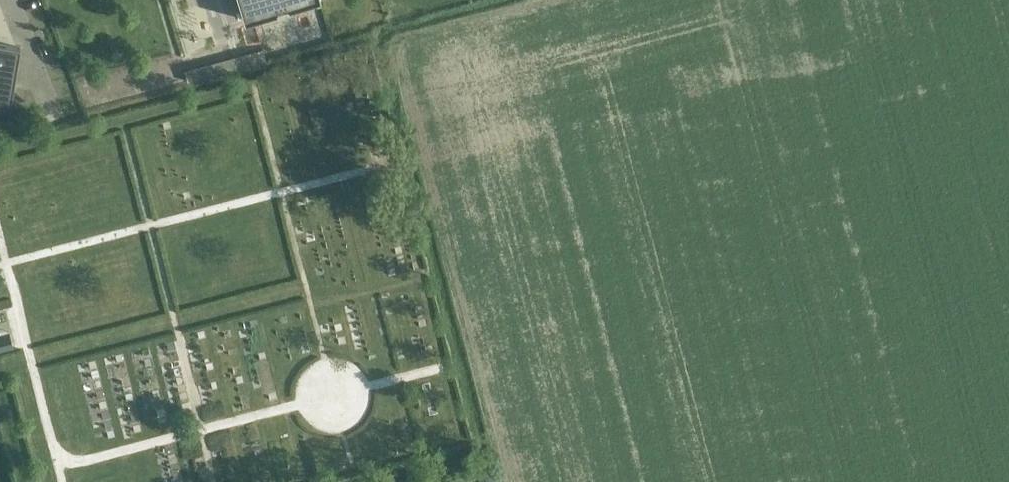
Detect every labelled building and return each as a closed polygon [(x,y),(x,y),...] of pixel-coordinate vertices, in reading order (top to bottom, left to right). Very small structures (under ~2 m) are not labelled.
[(243,19),(276,9),(276,7),(286,4),(287,6),(307,0),(238,0),(243,19)] [(10,105),(20,46),(6,44),(5,44),(0,43),(0,104),(10,105)] [(263,48),(184,69),(188,81),(266,60),(263,48)]
